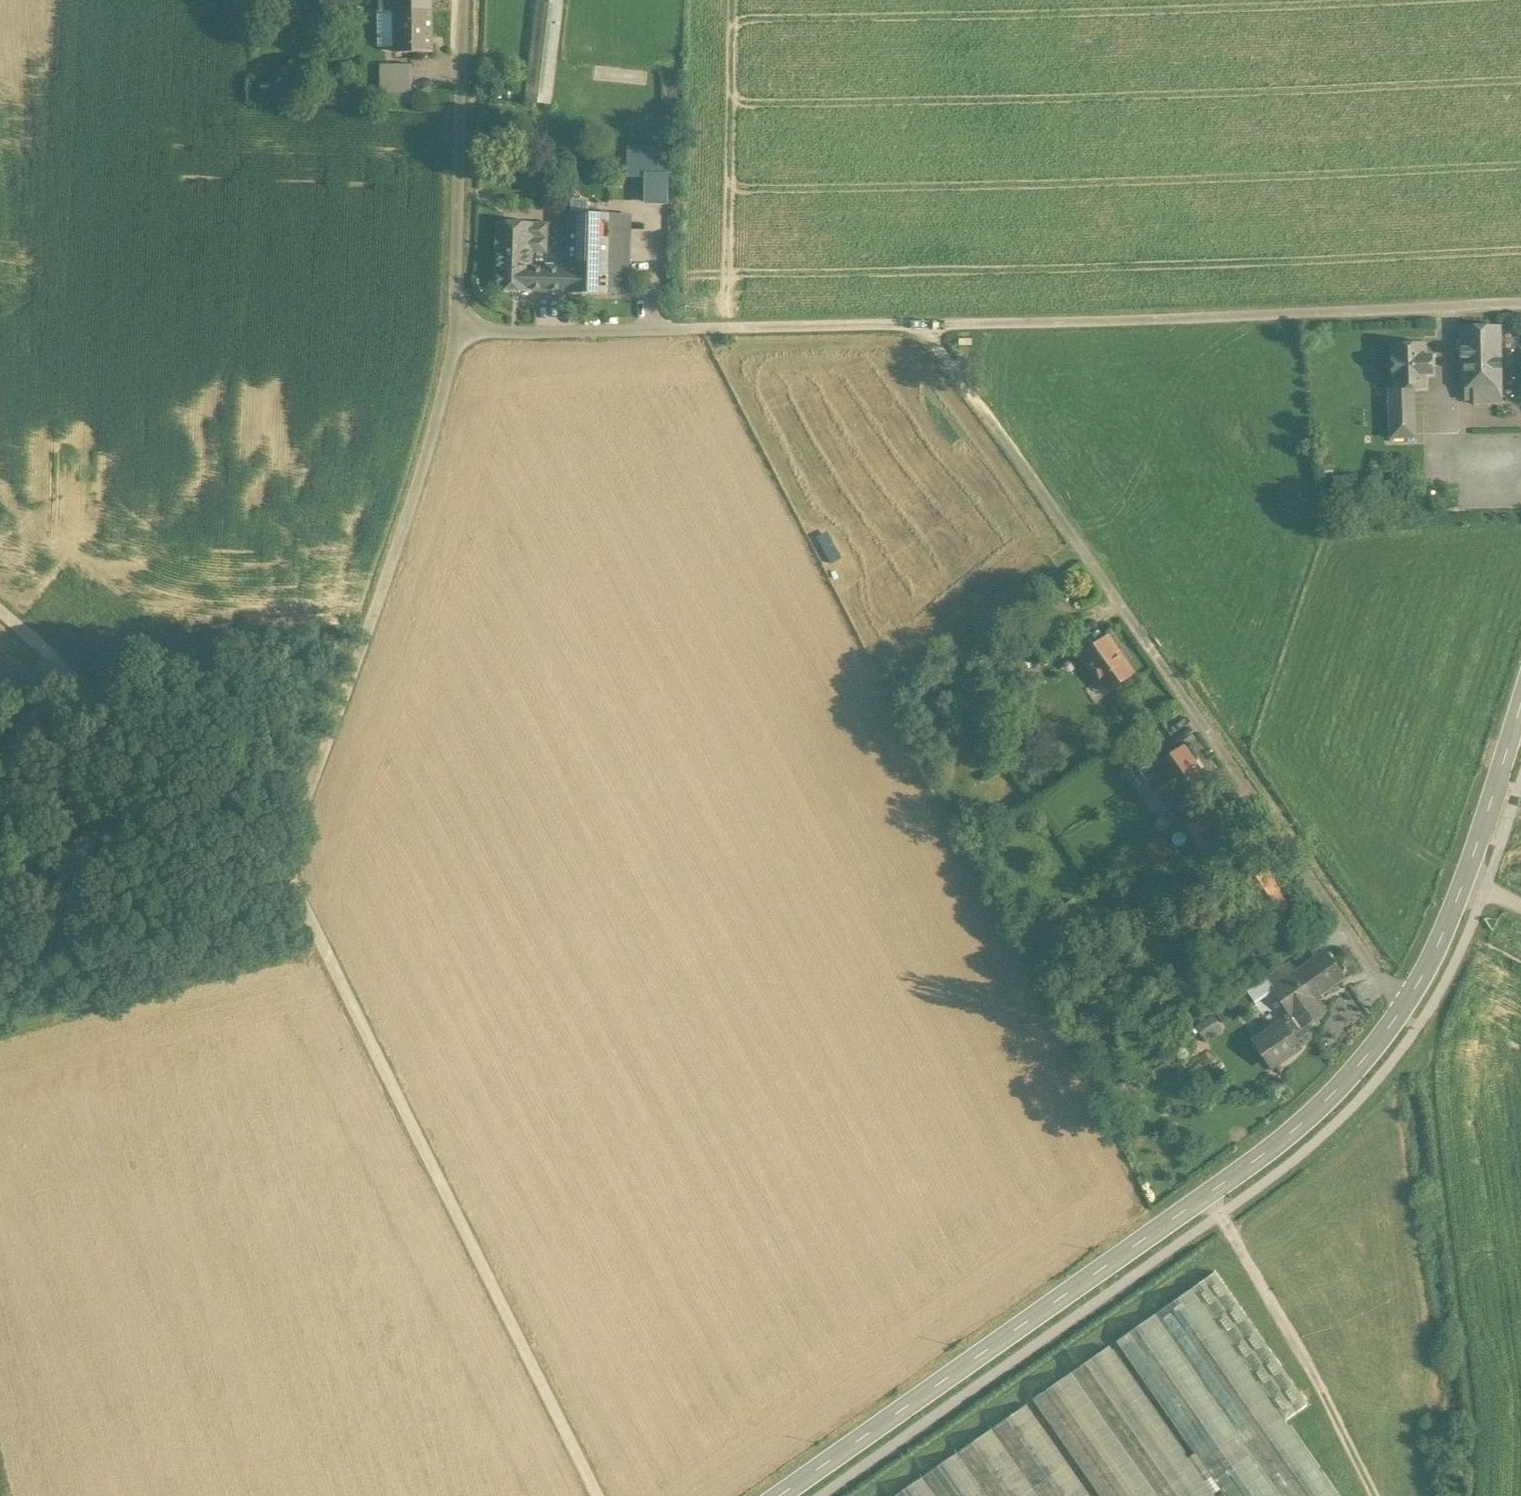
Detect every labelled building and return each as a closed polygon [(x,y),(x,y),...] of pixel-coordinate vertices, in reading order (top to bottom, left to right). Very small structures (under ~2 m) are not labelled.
[(397,11),(396,0),(381,0),(381,10),(397,11)] [(431,11),(431,0),(396,0),(397,11),(431,11)] [(552,105),(565,0),(537,0),(525,102),(552,105)] [(397,53),(397,11),(381,10),(381,53),(397,53)] [(397,53),(431,53),(431,11),(397,11),(397,53)] [(412,65),(381,65),(381,93),(412,94),(412,65)] [(669,148),(628,148),(628,168),(669,169),(669,148)] [(569,277),(569,293),(608,293),(610,231),(610,214),(570,213),(569,277)] [(497,264),(533,266),(533,258),(534,222),(498,221),(497,264)] [(547,223),(534,222),(533,258),(547,259),(547,223)] [(631,233),(610,231),(608,293),(629,294),(631,233)] [(497,264),(495,291),(532,292),(533,273),(533,266),(497,264)] [(561,273),(533,273),(532,292),(569,293),(569,277),(561,277),(561,273)] [(1501,326),(1461,327),(1462,388),(1465,388),(1474,388),(1474,401),(1474,404),(1502,403),(1501,326)] [(1415,389),(1426,388),(1426,375),(1433,375),(1432,355),(1425,355),(1425,343),(1391,345),(1393,389),(1393,390),(1415,389)] [(1474,388),(1465,388),(1465,401),(1474,401),(1474,388)] [(1393,390),(1393,389),(1388,389),(1390,439),(1416,438),(1415,389),(1393,390)] [(1334,477),(1335,489),(1359,486),(1357,474),(1334,477)] [(1147,679),(1118,634),(1085,655),(1114,700),(1147,679)] [(1188,745),(1180,734),(1162,748),(1172,759),(1159,769),(1167,778),(1154,788),(1171,809),(1184,798),(1189,805),(1222,778),(1192,741),(1188,745)] [(1244,831),(1226,805),(1190,830),(1208,855),(1244,831)] [(1307,911),(1282,875),(1253,895),(1277,931),(1307,911)] [(1357,980),(1335,950),(1309,968),(1303,960),(1273,982),(1296,1014),(1258,1042),(1280,1071),(1321,1041),(1314,1031),(1337,1014),(1327,1001),(1357,980)] [(905,1495),(1351,1495),(1297,1419),(1314,1407),(1221,1275),(905,1495)]
